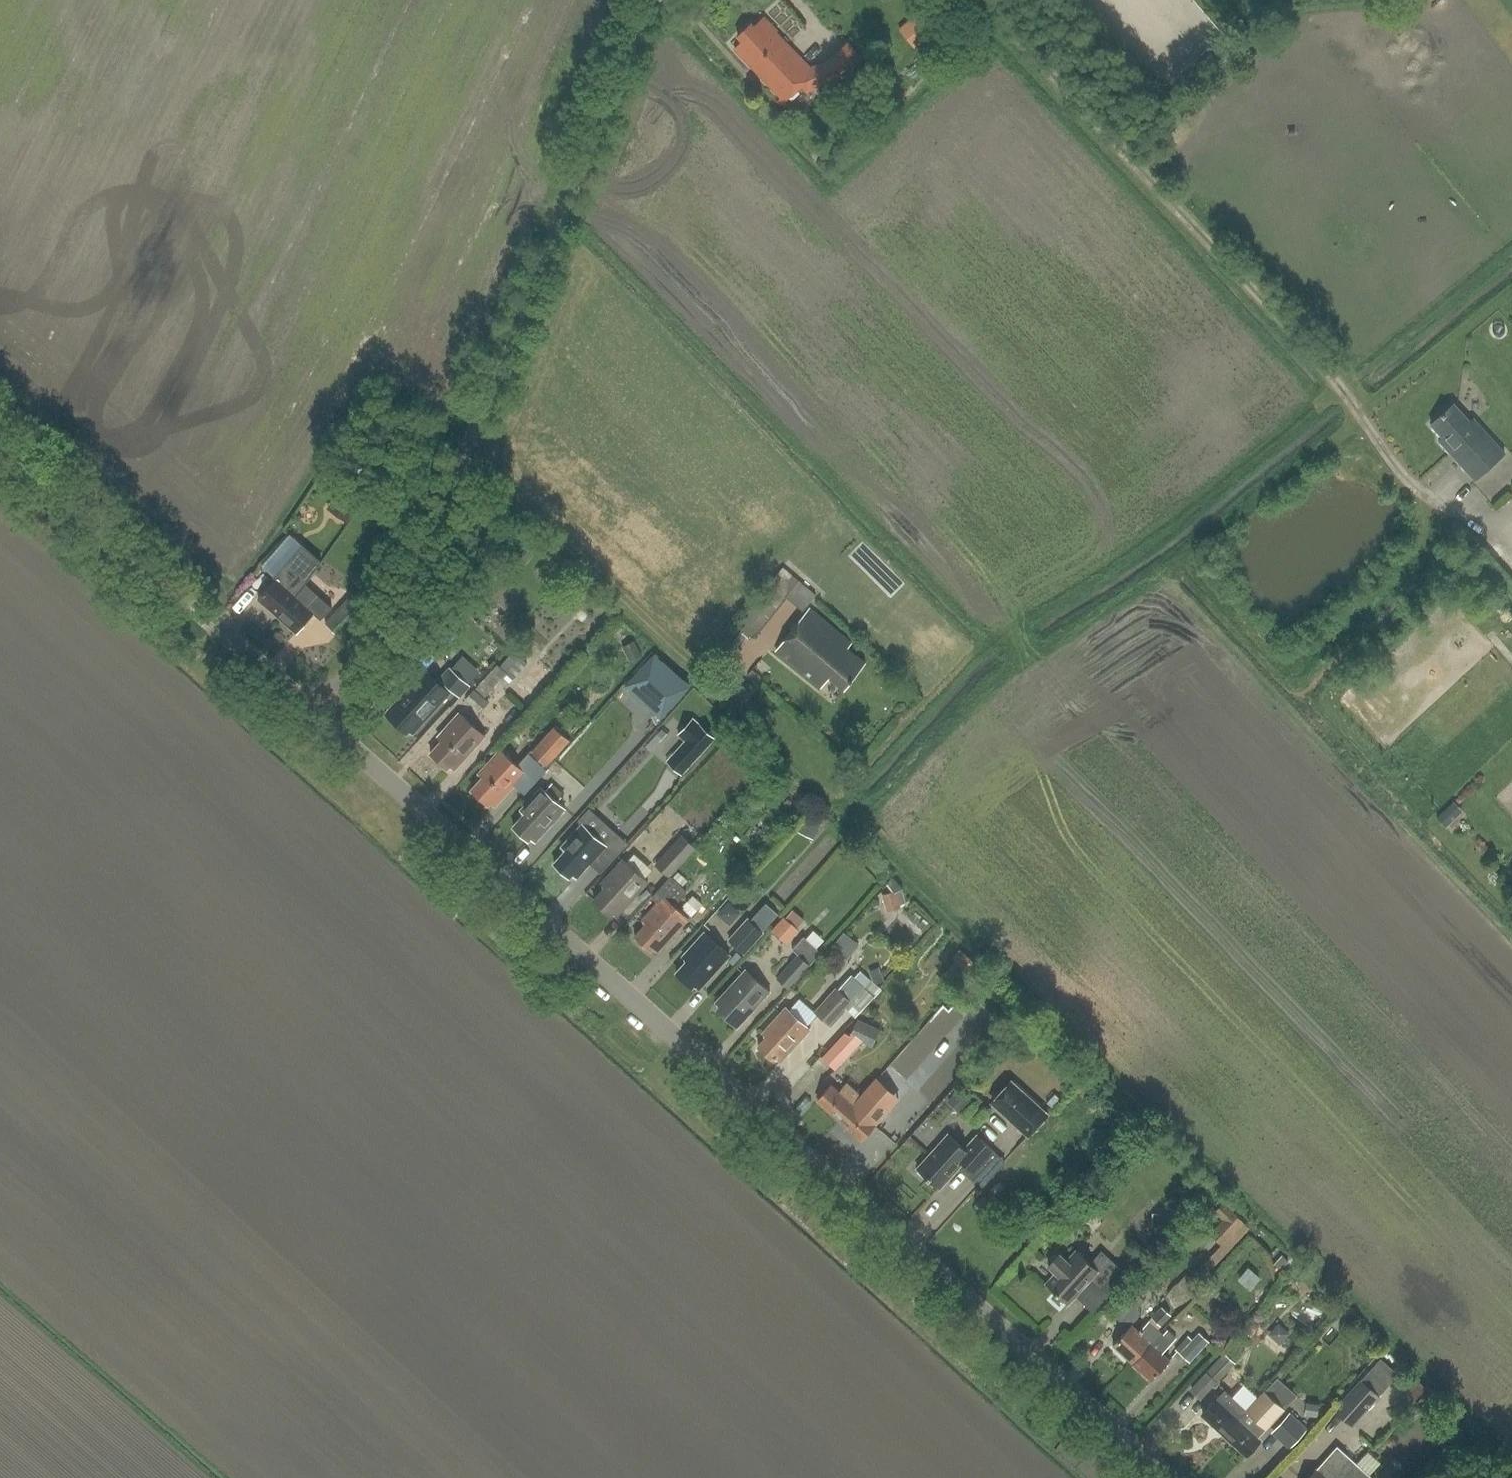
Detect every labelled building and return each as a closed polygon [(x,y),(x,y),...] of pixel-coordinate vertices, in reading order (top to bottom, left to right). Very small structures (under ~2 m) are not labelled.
[(902,32),(929,55),(945,36),(918,13),(902,32)] [(861,59),(844,42),(823,62),(810,68),(775,33),(777,32),(764,19),(755,28),(751,25),(739,37),(743,42),(735,50),(783,99),(778,103),(781,106),(792,95),(792,96),(802,86),(808,92),(843,77),(861,59)] [(1454,405),(1432,425),(1443,438),(1439,441),(1475,481),(1505,454),(1474,420),(1471,423),(1454,405)] [(346,501),(337,514),(347,522),(367,494),(348,480),(338,495),(346,501)] [(279,615),(306,584),(322,561),(301,544),(273,576),(276,579),(259,598),(279,615)] [(801,612),(815,596),(783,568),(732,625),(749,640),(755,633),(756,634),(786,599),(801,612)] [(306,584),(279,615),(298,633),(315,613),(322,619),(333,606),(306,584)] [(340,637),(366,609),(350,594),(324,623),(340,637)] [(829,677),(844,689),(865,664),(847,649),(851,644),(810,610),(776,651),(820,688),(829,677)] [(499,667),(506,673),(520,658),(513,651),(499,667)] [(506,673),(499,667),(497,665),(475,688),(484,697),(506,673)] [(424,668),(384,714),(407,735),(410,731),(414,735),(452,692),(424,668)] [(470,686),(450,668),(440,679),(459,698),(470,686)] [(473,690),(464,700),(478,713),(487,703),(473,690)] [(441,743),(431,754),(448,770),(451,767),(455,770),(485,737),(460,714),(437,739),(441,743)] [(531,754),(546,767),(567,743),(553,730),(531,754)] [(602,737),(577,765),(605,789),(629,760),(602,737)] [(481,773),(485,776),(472,790),(489,806),(491,803),(495,807),(526,773),(501,750),(481,773)] [(565,810),(559,804),(566,797),(552,784),(545,792),(542,789),(521,811),(525,815),(513,828),(529,842),(532,839),(536,842),(565,810)] [(1458,800),(1442,816),(1452,825),(1468,809),(1458,800)] [(814,839),(823,820),(808,813),(799,832),(814,839)] [(606,846),(583,826),(560,850),(564,854),(554,865),(573,882),(606,846)] [(696,849),(682,836),(656,865),(670,878),(696,849)] [(611,916),(614,913),(618,916),(648,883),(624,860),(601,885),(605,888),(594,900),(611,916)] [(658,953),(690,920),(674,906),(687,892),(671,877),(652,897),(658,902),(641,920),(646,924),(635,936),(652,952),(655,950),(658,953)] [(893,878),(888,885),(894,892),(882,895),(887,913),(901,908),(900,906),(906,904),(903,889),(893,878)] [(734,924),(746,911),(732,896),(719,909),(734,924)] [(748,918),(728,940),(744,955),(763,933),(760,931),(769,921),(758,912),(750,920),(748,918)] [(775,928),(791,943),(805,928),(788,914),(775,928)] [(844,932),(840,936),(832,946),(847,959),(856,949),(859,945),(844,932)] [(683,958),(688,962),(677,974),(692,988),(695,985),(700,989),(729,957),(705,934),(683,958)] [(798,955),(810,966),(822,953),(804,937),(793,950),(798,955)] [(789,989),(810,966),(798,955),(777,979),(789,989)] [(717,1002),(721,1006),(717,1010),(730,1022),(735,1017),(742,1023),(769,993),(745,971),(717,1002)] [(844,1008),(845,1009),(854,1017),(873,997),(874,998),(881,991),(859,971),(854,978),(850,975),(837,989),(850,1001),(844,1008)] [(814,1012),(830,1026),(845,1009),(844,1008),(850,1001),(837,989),(835,988),(814,1012)] [(810,1029),(787,1008),(763,1034),(767,1038),(759,1047),(774,1060),(776,1058),(780,1061),(810,1029)] [(877,1079),(876,1081),(862,1096),(840,1121),(863,1141),(875,1127),(874,1126),(899,1098),(877,1079)] [(1028,1138),(1049,1114),(1011,1080),(990,1103),(1028,1138)] [(862,1096),(849,1085),(847,1083),(839,1092),(831,1085),(817,1100),(840,1121),(862,1096)] [(961,1113),(973,1101),(960,1089),(949,1102),(961,1113)] [(948,1135),(938,1146),(925,1160),(917,1169),(940,1189),(963,1163),(975,1174),(976,1173),(995,1152),(977,1136),(964,1150),(948,1135)] [(1204,1264),(1211,1270),(1251,1228),(1225,1201),(1215,1211),(1224,1219),(1211,1233),(1223,1244),(1204,1264)] [(1178,1228),(1178,1215),(1153,1214),(1153,1227),(1178,1228)] [(1056,1273),(1046,1284),(1068,1304),(1091,1280),(1102,1289),(1121,1269),(1102,1251),(1090,1264),(1076,1251),(1067,1261),(1060,1254),(1048,1266),(1056,1273)] [(1183,1280),(1162,1300),(1176,1313),(1196,1294),(1183,1280)] [(1133,1362),(1161,1332),(1159,1330),(1171,1316),(1162,1307),(1141,1330),(1134,1323),(1142,1314),(1137,1310),(1146,1301),(1135,1292),(1114,1315),(1129,1329),(1114,1345),(1133,1362)] [(1161,1332),(1133,1362),(1153,1380),(1170,1362),(1162,1354),(1173,1343),(1161,1332)] [(1198,1335),(1180,1355),(1190,1364),(1208,1344),(1198,1335)] [(1223,1354),(1206,1373),(1217,1383),(1234,1364),(1223,1354)] [(1381,1398),(1362,1381),(1335,1412),(1354,1429),(1381,1398)] [(1225,1436),(1265,1392),(1247,1411),(1225,1391),(1202,1415),(1225,1436)] [(1265,1392),(1225,1436),(1247,1456),(1260,1442),(1253,1435),(1261,1426),(1266,1430),(1285,1410),(1265,1392)] [(1290,1413),(1271,1433),(1289,1450),(1308,1430),(1290,1413)] [(1356,1465),(1337,1447),(1309,1477),(1344,1477),(1356,1465)] [(1344,1477),(1371,1477),(1356,1465),(1344,1477)]
